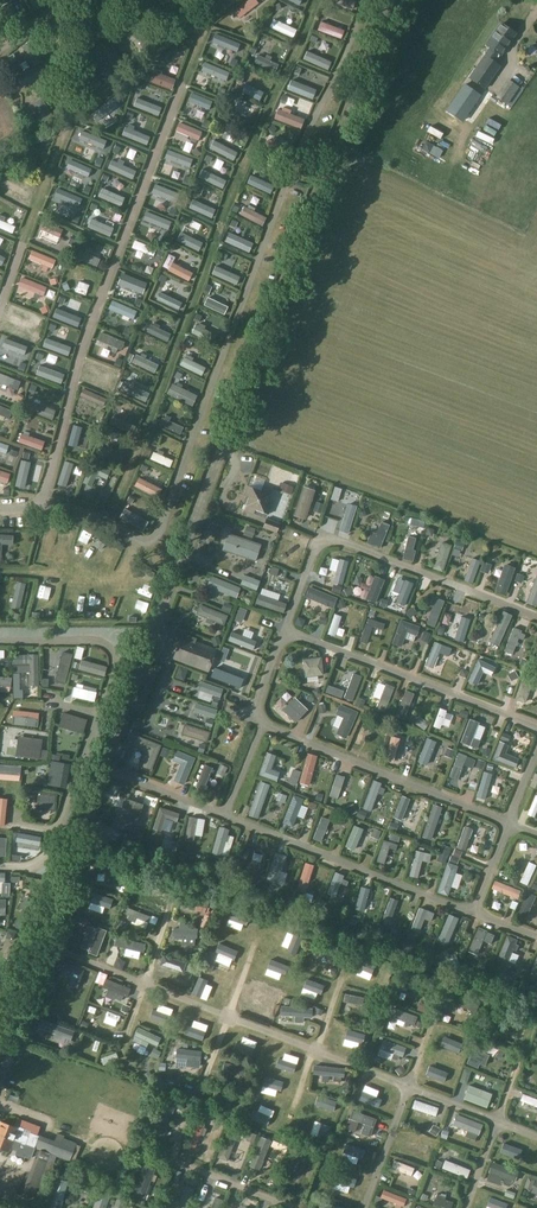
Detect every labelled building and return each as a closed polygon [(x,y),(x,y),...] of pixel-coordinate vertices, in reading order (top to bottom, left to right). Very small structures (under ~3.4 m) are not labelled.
[(249,0),(230,14),(234,19),(247,10),(248,12),(252,10),(250,7),(253,6),(249,0)] [(306,9),(287,0),(283,0),(280,6),(303,17),(306,9)] [(162,6),(157,9),(164,21),(160,24),(164,30),(174,23),(162,6)] [(287,18),(281,24),(290,32),(296,26),(287,18)] [(131,43),(136,51),(151,41),(137,22),(132,26),(139,37),(131,43)] [(501,24),(486,45),(490,47),(468,78),(484,89),(501,66),(495,62),(500,54),(515,34),(501,24)] [(270,29),(268,36),(289,43),(292,36),(270,29)] [(319,30),(316,39),(340,48),(343,40),(319,30)] [(30,41),(21,47),(35,68),(43,62),(30,41)] [(278,66),(263,59),(265,56),(260,54),(258,57),(257,56),(254,63),(276,73),(278,66)] [(274,80),(277,74),(253,64),(250,70),(274,80)] [(220,87),(223,80),(201,70),(198,77),(220,87)] [(171,89),(174,80),(150,71),(146,80),(171,89)] [(519,87),(508,79),(496,97),(507,105),(519,87)] [(312,99),(316,90),(291,80),(287,89),(312,99)] [(146,90),(168,100),(171,93),(149,83),(146,90)] [(464,85),(446,110),(462,121),(480,96),(464,85)] [(260,109),(263,103),(240,92),(237,99),(260,109)] [(54,118),(42,99),(33,104),(41,116),(31,121),(36,129),(54,118)] [(184,109),(205,117),(208,107),(187,99),(184,109)] [(278,110),(274,119),(300,129),(303,120),(287,113),(288,110),(283,108),(282,111),(278,110)] [(176,130),(173,139),(195,149),(199,140),(176,130)] [(439,137),(453,143),(456,137),(442,131),(439,137)] [(35,159),(31,154),(36,150),(31,143),(14,155),(19,162),(24,159),(27,164),(35,159)] [(275,143),(273,149),(265,147),(263,157),(285,162),(287,155),(280,153),(282,145),(275,143)] [(249,185),(246,192),(265,201),(268,195),(249,185)] [(20,211),(23,204),(5,195),(1,202),(20,211)] [(50,205),(70,210),(72,202),(52,197),(50,205)] [(244,207),(240,215),(262,226),(266,219),(253,212),(255,209),(249,206),(247,209),(244,207)] [(12,233),(15,227),(3,221),(5,217),(0,215),(0,228),(12,233)] [(59,246),(63,236),(41,228),(36,242),(46,246),(48,242),(59,246)] [(249,252),(253,244),(237,236),(238,234),(230,231),(229,233),(228,232),(224,241),(249,252)] [(79,251),(76,258),(96,267),(100,260),(92,256),(93,252),(87,249),(85,253),(79,251)] [(130,249),(128,257),(151,262),(153,255),(130,249)] [(55,260),(32,251),(29,259),(43,265),(41,269),(46,271),(48,267),(51,268),(55,260)] [(221,268),(217,267),(216,270),(211,267),(209,272),(237,287),(241,278),(227,272),(229,268),(222,265),(221,268)] [(168,270),(164,278),(186,288),(190,280),(168,270)] [(149,289),(164,297),(170,286),(155,278),(149,289)] [(37,303),(37,302),(47,304),(50,295),(19,286),(16,297),(37,303)] [(155,301),(153,308),(174,316),(177,309),(155,301)] [(128,326),(131,319),(109,309),(106,316),(128,326)] [(27,331),(30,323),(10,315),(7,323),(27,331)] [(150,325),(147,332),(167,342),(170,334),(158,328),(159,326),(154,323),(152,326),(150,325)] [(136,355),(132,363),(154,373),(157,366),(145,359),(146,356),(142,354),(140,357),(136,355)] [(200,376),(204,368),(184,358),(180,365),(200,376)] [(103,382),(105,375),(86,369),(84,375),(103,382)] [(49,386),(59,390),(61,384),(51,381),(49,386)] [(124,382),(121,390),(145,401),(148,393),(133,386),(134,384),(128,382),(127,383),(124,382)] [(187,413),(190,406),(171,397),(168,403),(187,413)] [(29,401),(26,410),(51,420),(55,411),(29,401)] [(162,418),(159,425),(180,435),(183,428),(169,421),(170,418),(166,416),(164,419),(162,418)] [(17,450),(34,455),(36,448),(19,443),(17,450)] [(153,452),(150,460),(170,468),(172,461),(161,456),(163,452),(158,450),(156,454),(153,452)] [(21,462),(14,487),(23,490),(27,473),(31,474),(32,469),(28,469),(29,464),(21,462)] [(92,463),(83,483),(91,486),(95,478),(96,478),(99,478),(99,476),(106,479),(110,471),(92,463)] [(63,493),(69,473),(61,470),(55,491),(63,493)] [(245,496),(248,497),(244,510),(253,513),(254,510),(268,514),(271,505),(267,504),(272,490),(263,487),(261,491),(248,486),(245,496)] [(303,487),(294,516),(304,519),(314,490),(303,487)] [(140,491),(138,497),(151,503),(153,497),(140,491)] [(211,506),(223,510),(226,499),(214,496),(211,506)] [(323,524),(331,526),(332,518),(324,517),(323,524)] [(276,533),(280,524),(266,519),(263,528),(276,533)] [(379,549),(389,525),(381,522),(376,534),(371,532),(366,544),(379,549)] [(256,562),(261,545),(228,534),(222,551),(256,562)] [(13,536),(0,535),(0,562),(1,562),(2,544),(12,545),(13,536)] [(412,550),(415,538),(408,537),(402,559),(412,561),(415,551),(412,550)] [(443,572),(452,545),(443,542),(433,568),(443,572)] [(474,584),(481,562),(472,559),(468,571),(460,569),(457,578),(474,584)] [(259,560),(257,570),(264,571),(266,561),(259,560)] [(505,594),(514,568),(504,564),(495,591),(505,594)] [(342,595),(345,576),(337,575),(334,594),(342,595)] [(536,604),(536,575),(526,603),(536,606),(536,604)] [(211,576),(207,586),(235,598),(240,588),(211,576)] [(374,603),(384,580),(375,576),(365,599),(374,603)] [(241,586),(240,595),(256,597),(257,587),(241,586)] [(310,587),(306,597),(332,608),(336,598),(310,587)] [(239,601),(249,605),(251,598),(241,595),(239,601)] [(258,595),(255,605),(283,615),(286,605),(258,595)] [(402,618),(410,598),(403,595),(395,615),(402,618)] [(444,610),(436,606),(425,632),(433,636),(444,610)] [(223,635),(227,625),(197,612),(193,622),(223,635)] [(498,646),(511,616),(503,612),(500,617),(496,615),(493,622),(497,624),(489,642),(498,646)] [(382,630),(384,624),(368,619),(367,625),(365,624),(359,641),(366,644),(372,626),(382,630)] [(416,635),(419,627),(400,620),(392,643),(400,646),(406,632),(416,635)] [(464,623),(459,640),(466,642),(471,625),(464,623)] [(520,633),(521,631),(513,628),(504,651),(511,654),(518,638),(522,640),(524,635),(520,633)] [(182,636),(173,658),(208,672),(216,649),(195,641),(196,638),(187,635),(186,638),(182,636)] [(448,656),(451,649),(434,642),(425,665),(432,668),(439,652),(448,656)] [(406,644),(404,653),(412,654),(413,646),(406,644)] [(62,652),(54,682),(64,684),(72,654),(62,652)] [(29,655),(13,655),(13,664),(29,664),(29,675),(26,675),(26,680),(29,680),(29,685),(38,685),(38,655),(29,654),(29,655)] [(321,657),(303,660),(306,678),(323,675),(321,657)] [(490,676),(494,667),(478,660),(468,681),(476,685),(482,672),(490,676)] [(82,661),(79,670),(104,677),(107,667),(82,661)] [(524,673),(515,699),(525,703),(534,677),(524,673)] [(332,694),(337,677),(331,676),(326,692),(332,694)] [(74,687),(72,696),(94,701),(96,692),(82,689),(83,685),(76,684),(76,688),(74,687)] [(23,698),(22,690),(20,690),(13,690),(13,699),(23,698)] [(385,720),(393,696),(384,693),(376,717),(385,720)] [(294,697),(282,710),(295,723),(307,710),(294,697)] [(395,724),(403,727),(412,701),(404,698),(395,724)] [(346,738),(357,712),(340,705),(336,714),(343,718),(336,734),(346,738)] [(14,716),(13,724),(36,727),(37,719),(14,716)] [(437,717),(433,736),(441,738),(445,719),(437,717)] [(457,725),(466,727),(468,721),(459,718),(457,725)] [(468,728),(463,752),(473,754),(478,731),(468,728)] [(359,755),(366,735),(358,733),(352,753),(359,755)] [(137,736),(133,745),(147,751),(141,765),(151,769),(160,745),(137,736)] [(17,747),(15,756),(39,759),(42,740),(33,738),(31,749),(17,747)] [(505,754),(508,745),(499,742),(492,759),(514,768),(518,759),(505,754)] [(394,769),(399,747),(390,745),(385,766),(394,769)] [(431,777),(441,750),(432,746),(422,774),(431,777)] [(183,784),(194,758),(177,751),(173,761),(181,764),(174,780),(183,784)] [(267,753),(259,775),(276,781),(279,772),(270,769),(275,756),(267,753)] [(449,777),(457,780),(463,763),(472,767),(475,759),(458,753),(449,777)] [(51,761),(46,784),(65,788),(70,765),(51,761)] [(305,763),(301,792),(311,794),(315,764),(305,763)] [(298,779),(300,772),(293,769),(290,776),(298,779)] [(257,819),(269,785),(260,782),(248,815),(257,819)] [(491,786),(483,783),(475,805),(484,808),(491,786)] [(342,806),(345,788),(334,786),(330,803),(342,806)] [(372,788),(361,817),(371,820),(381,792),(372,788)] [(497,802),(499,794),(491,791),(489,800),(497,802)] [(37,810),(56,811),(57,794),(38,792),(37,810)] [(293,796),(283,823),(292,826),(302,799),(293,796)] [(126,799),(117,826),(133,832),(142,805),(126,799)] [(394,826),(407,830),(413,809),(399,805),(394,826)] [(176,821),(178,814),(160,808),(153,828),(160,831),(165,818),(176,821)] [(421,845),(429,848),(441,816),(433,813),(421,845)] [(311,847),(320,851),(329,828),(320,825),(311,847)] [(227,836),(228,830),(220,827),(212,853),(221,855),(225,841),(227,841),(229,836),(227,836)] [(460,839),(459,855),(467,855),(468,839),(460,839)] [(395,850),(397,845),(383,840),(376,861),(383,864),(388,848),(395,850)] [(251,860),(254,851),(245,848),(240,866),(262,872),(264,864),(251,860)] [(415,851),(409,876),(417,878),(421,860),(428,862),(430,854),(415,851)] [(276,885),(285,857),(275,853),(266,882),(276,885)] [(447,896),(457,866),(447,863),(437,892),(447,896)] [(118,877),(119,869),(98,865),(96,873),(110,875),(109,882),(115,883),(116,876),(118,877)] [(307,897),(312,874),(303,872),(298,896),(307,897)] [(341,880),(343,876),(335,873),(327,894),(335,897),(340,883),(346,885),(347,882),(341,880)] [(526,919),(536,896),(527,892),(517,915),(526,919)] [(197,906),(195,910),(201,912),(202,907),(206,908),(209,901),(187,894),(185,902),(197,906)] [(495,895),(490,915),(497,917),(503,897),(495,895)] [(23,912),(18,928),(30,933),(41,902),(33,899),(27,914),(23,912)] [(419,908),(411,929),(418,932),(424,919),(430,921),(433,913),(419,908)] [(231,909),(228,918),(246,925),(250,916),(231,909)] [(447,943),(458,918),(449,915),(438,940),(447,943)] [(187,929),(187,926),(180,923),(179,929),(173,928),(172,936),(174,936),(174,938),(182,939),(182,937),(196,938),(197,931),(187,929)] [(97,926),(88,951),(97,954),(106,929),(97,926)] [(479,927),(469,951),(477,955),(483,940),(491,943),(495,935),(487,932),(488,931),(479,927)] [(292,934),(286,953),(296,956),(302,937),(292,934)] [(515,945),(517,940),(508,936),(499,959),(508,963),(513,950),(516,951),(518,946),(515,945)] [(390,948),(397,950),(399,942),(392,940),(390,948)] [(14,941),(4,969),(13,973),(23,945),(14,941)] [(209,949),(202,967),(211,970),(218,953),(234,959),(237,950),(219,943),(215,952),(209,949)] [(331,966),(340,959),(332,948),(323,955),(331,966)] [(183,972),(186,963),(163,955),(160,965),(183,972)] [(357,957),(354,965),(371,972),(375,964),(357,957)] [(270,958),(267,968),(285,975),(289,965),(270,958)] [(130,959),(129,966),(136,967),(137,960),(130,959)] [(64,961),(58,976),(79,985),(85,970),(64,961)] [(199,975),(191,993),(200,997),(207,979),(199,975)] [(307,978),(304,986),(321,993),(324,985),(307,978)] [(251,1000),(250,1009),(276,1013),(277,1005),(251,1000)] [(311,1018),(312,1009),(281,1006),(280,1015),(295,1016),(294,1022),(302,1023),(303,1017),(311,1018)] [(152,1008),(148,1017),(167,1024),(170,1015),(152,1008)] [(392,1008),(389,1017),(405,1022),(404,1024),(408,1026),(409,1024),(413,1025),(416,1017),(392,1008)] [(520,1019),(495,1010),(492,1019),(509,1025),(508,1029),(514,1030),(514,1027),(516,1028),(520,1019)] [(71,1039),(74,1032),(40,1019),(37,1027),(55,1034),(53,1038),(60,1041),(62,1036),(71,1039)] [(188,1024),(184,1034),(203,1041),(206,1031),(188,1024)] [(138,1028),(135,1036),(142,1039),(140,1044),(146,1047),(148,1042),(156,1046),(160,1038),(138,1028)] [(347,1029),(344,1038),(362,1042),(365,1033),(347,1029)] [(425,1046),(431,1048),(434,1035),(429,1034),(425,1046)] [(444,1035),(440,1045),(458,1052),(462,1043),(444,1035)] [(480,1065),(489,1043),(478,1038),(469,1060),(480,1065)] [(237,1041),(233,1050),(252,1057),(255,1047),(237,1041)] [(279,1057),(276,1066),(294,1073),(298,1064),(279,1057)] [(244,1076),(246,1067),(224,1063),(223,1071),(235,1074),(234,1077),(239,1078),(239,1075),(244,1076)] [(429,1065),(425,1074),(443,1081),(447,1072),(429,1065)] [(315,1089),(339,1090),(339,1075),(315,1075),(315,1089)] [(265,1076),(263,1085),(281,1090),(283,1081),(265,1076)] [(164,1083),(162,1090),(186,1097),(188,1090),(164,1083)] [(494,1092),(470,1083),(465,1097),(488,1106),(494,1092)] [(215,1091),(210,1101),(229,1109),(233,1099),(215,1091)] [(362,1091),(359,1101),(377,1107),(381,1098),(362,1091)] [(318,1094),(314,1104),(333,1111),(336,1101),(318,1094)] [(435,1116),(438,1108),(415,1101),(413,1108),(427,1113),(426,1116),(430,1117),(431,1114),(435,1116)] [(165,1131),(175,1106),(165,1102),(155,1127),(165,1131)] [(519,1110),(536,1117),(536,1108),(522,1102),(519,1110)] [(253,1108),(249,1118),(267,1126),(272,1116),(253,1108)] [(370,1136),(376,1119),(352,1110),(349,1118),(364,1124),(361,1133),(370,1136)] [(457,1115),(453,1125),(477,1135),(481,1125),(457,1115)] [(77,1143),(67,1139),(65,1145),(39,1135),(30,1132),(29,1136),(23,1134),(25,1128),(18,1126),(18,1128),(0,1121),(0,1135),(35,1148),(70,1161),(77,1143)] [(203,1127),(204,1125),(196,1122),(187,1144),(195,1147),(200,1134),(203,1135),(206,1129),(203,1127)] [(320,1123),(315,1140),(324,1143),(329,1126),(320,1123)] [(229,1128),(218,1157),(227,1161),(239,1132),(229,1128)] [(31,1158),(35,1148),(0,1135),(0,1148),(9,1151),(10,1148),(16,1150),(15,1153),(24,1157),(25,1156),(31,1158)] [(262,1136),(250,1165),(259,1169),(271,1140),(262,1136)] [(415,1156),(423,1159),(427,1147),(407,1141),(405,1147),(417,1151),(415,1156)] [(503,1142),(500,1152),(518,1159),(522,1149),(503,1142)] [(347,1143),(343,1153),(362,1159),(365,1150),(347,1143)] [(304,1166),(307,1159),(291,1153),(282,1178),(290,1181),(297,1163),(304,1166)] [(450,1163),(446,1173),(452,1175),(454,1171),(465,1176),(468,1169),(450,1163)] [(492,1163),(488,1172),(504,1178),(503,1181),(510,1183),(511,1181),(514,1182),(517,1172),(492,1163)] [(23,1204),(34,1207),(48,1168),(38,1164),(23,1204)] [(144,1196),(154,1169),(144,1166),(134,1193),(144,1196)] [(411,1185),(414,1178),(394,1169),(391,1176),(411,1185)] [(338,1171),(335,1181),(353,1188),(357,1178),(338,1171)] [(298,1187),(303,1176),(296,1173),(292,1184),(298,1187)] [(49,1207),(61,1207),(67,1181),(56,1179),(49,1207)] [(383,1191),(381,1197),(396,1203),(395,1206),(400,1207),(401,1205),(402,1206),(405,1199),(383,1191)] [(93,1207),(105,1207),(110,1196),(99,1192),(93,1207)] [(445,1197),(436,1194),(435,1198),(435,1197),(433,1204),(434,1204),(433,1206),(439,1207),(440,1206),(445,1207),(451,1207),(452,1203),(444,1200),(445,1197)] [(210,1207),(220,1207),(223,1200),(215,1196),(210,1207)] [(486,1206),(492,1207),(506,1207),(508,1203),(490,1196),(486,1206)]
